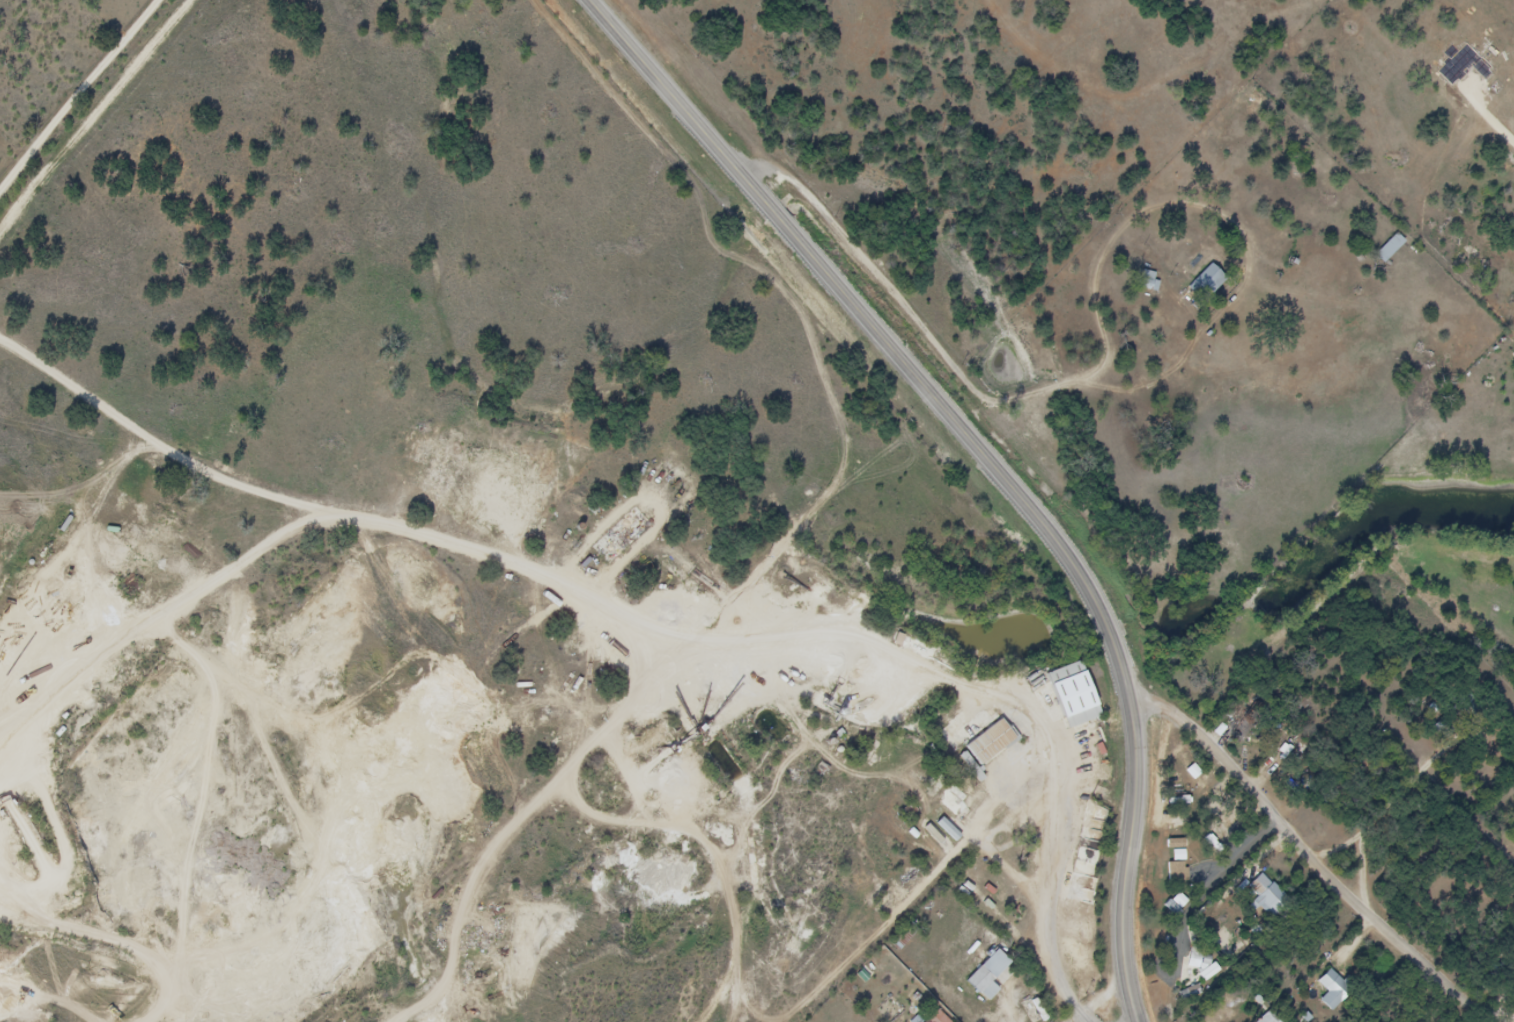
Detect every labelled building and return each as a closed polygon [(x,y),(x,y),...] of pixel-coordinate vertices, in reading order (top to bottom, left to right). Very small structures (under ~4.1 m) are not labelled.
[(1376,256),(1384,264),(1405,243),(1397,235),(1376,256)] [(1189,288),(1203,303),(1226,280),(1212,265),(1189,288)] [(1160,275),(1144,270),(1138,288),(1155,293),(1160,275)] [(1089,665),(1055,678),(1078,737),(1111,724),(1089,665)] [(1247,718),(1258,726),(1247,742),(1240,735),(1245,731),(1241,728),(1247,718)] [(1010,724),(974,752),(989,772),(1025,744),(1010,724)] [(1168,840),(1168,849),(1185,849),(1185,840),(1168,840)] [(1170,882),(1189,882),(1189,863),(1170,863),(1170,882)] [(1269,877),(1279,888),(1282,885),(1293,895),(1286,903),(1292,909),(1282,920),(1273,912),(1267,918),(1257,908),(1264,901),(1254,892),(1269,877)] [(1209,948),(1190,956),(1202,983),(1221,975),(1209,948)] [(1010,964),(998,951),(967,982),(988,1003),(1000,991),(991,983),(1010,964)] [(1007,958),(978,988),(997,1006),(1008,994),(1002,989),(1020,971),(1007,958)] [(1338,974),(1364,1000),(1344,1020),(1330,1006),(1337,999),(1325,988),(1338,974)] [(938,1008),(923,1020),(925,1021),(950,1021),(938,1008)]
